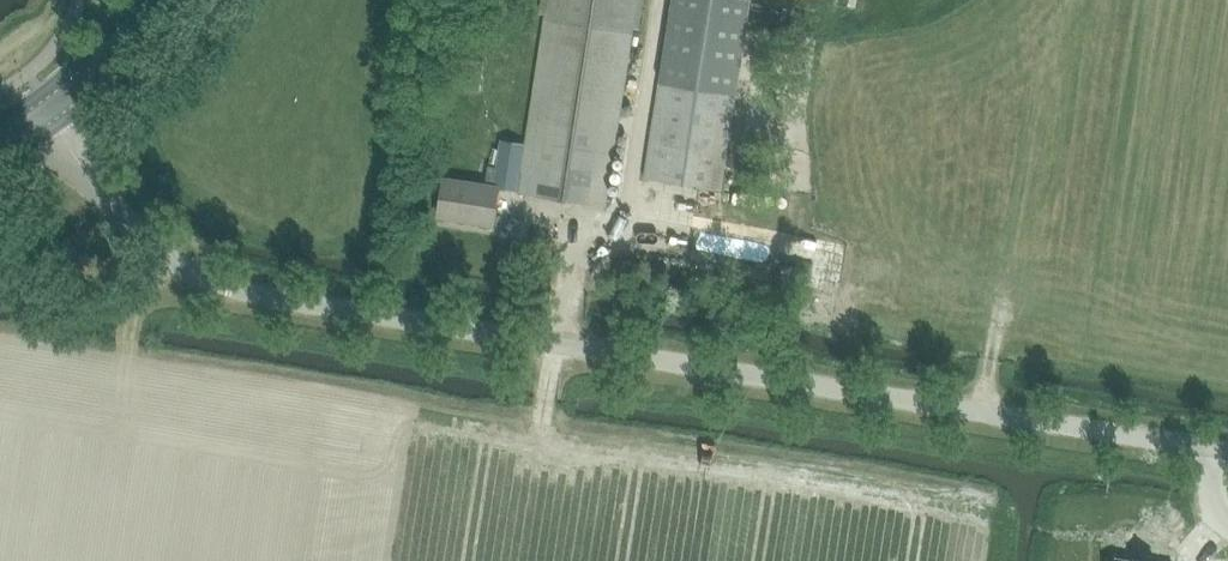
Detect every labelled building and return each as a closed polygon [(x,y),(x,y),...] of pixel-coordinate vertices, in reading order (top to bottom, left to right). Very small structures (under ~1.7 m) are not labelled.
[(545,13),(634,26),(633,28),(639,29),(644,0),(542,0),(540,13),(545,13)] [(659,83),(736,94),(750,0),(671,0),(659,83)] [(605,205),(633,28),(634,26),(545,13),(524,142),(501,138),(497,166),(488,164),(485,185),(444,179),(438,213),(493,221),(498,190),(605,205)] [(721,189),(736,94),(659,83),(644,177),(721,189)] [(748,157),(759,158),(761,130),(750,130),(748,157)]
